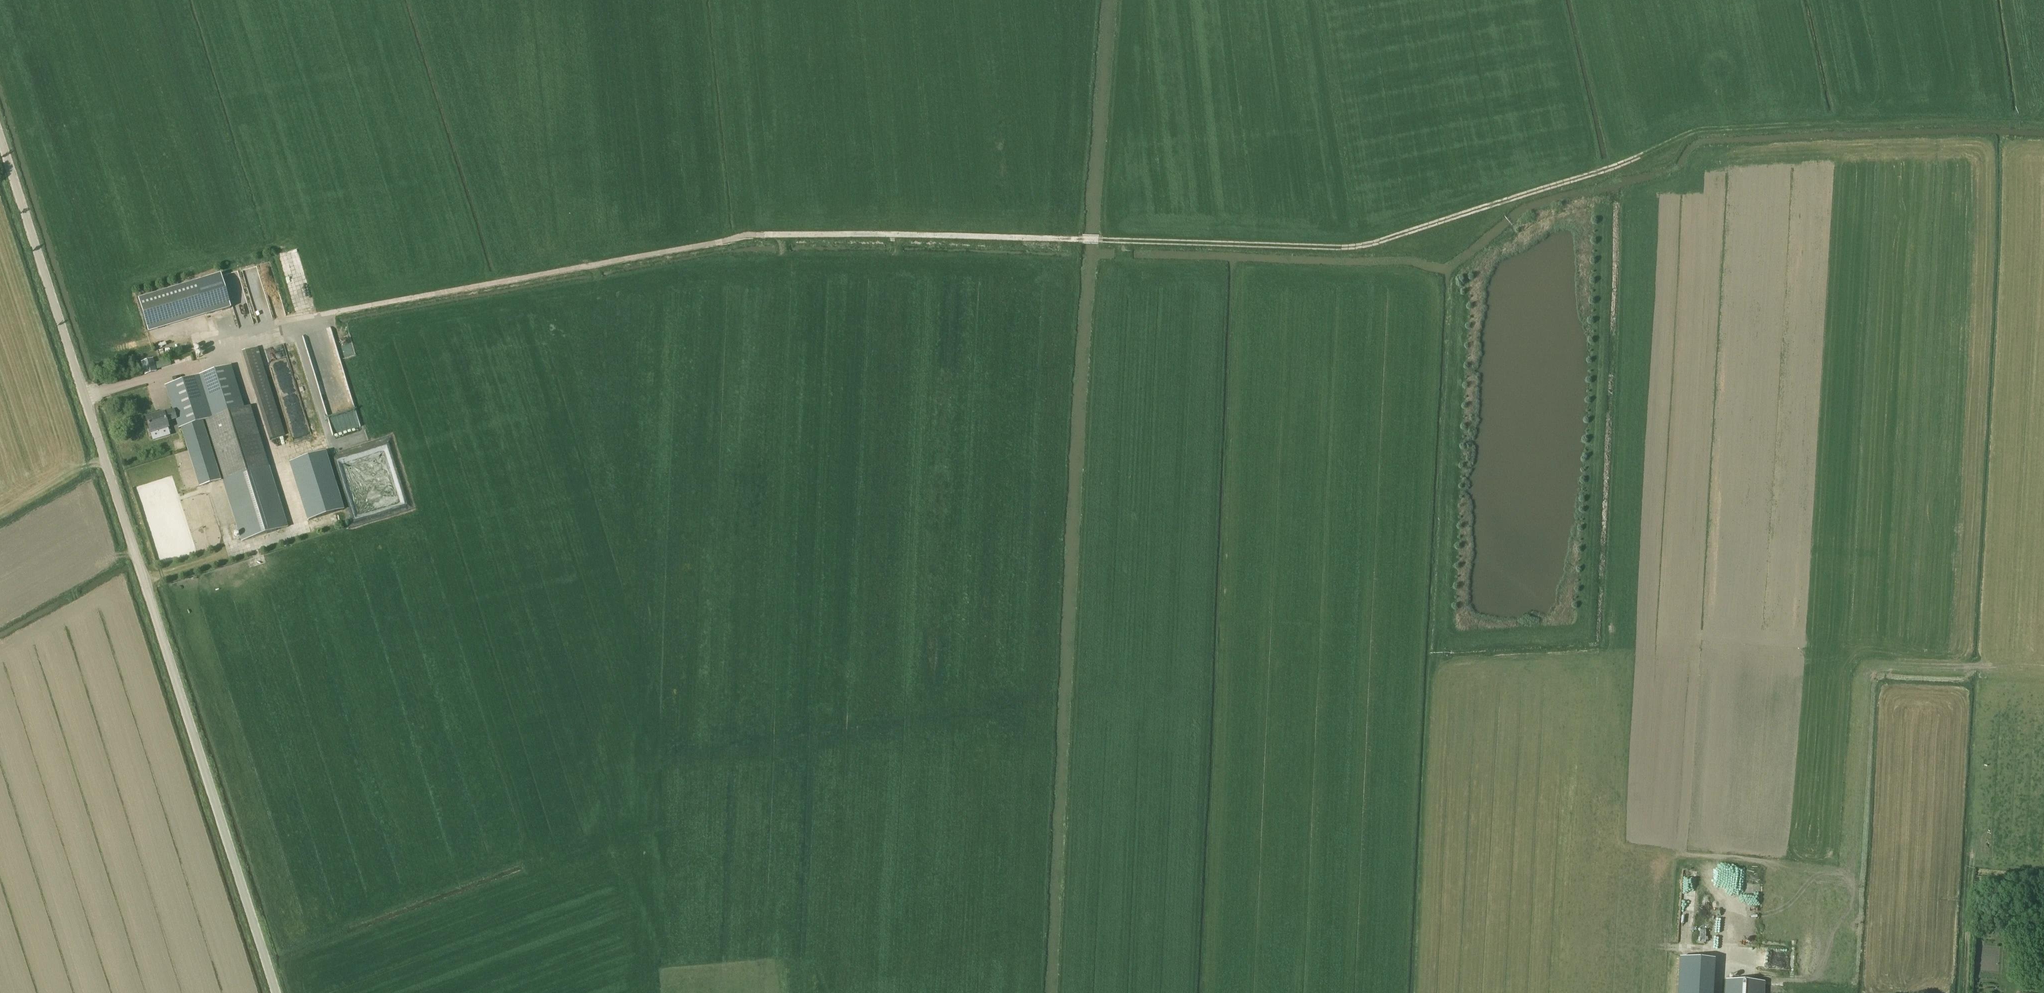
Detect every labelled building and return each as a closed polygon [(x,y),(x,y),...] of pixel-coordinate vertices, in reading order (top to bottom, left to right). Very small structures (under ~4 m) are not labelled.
[(221,275),(196,283),(206,313),(230,306),(221,275)] [(336,340),(308,347),(330,436),(358,429),(336,340)] [(266,440),(283,435),(258,346),(238,352),(251,395),(247,396),(253,418),(259,416),(266,440)] [(287,528),(268,467),(250,407),(244,409),(230,366),(165,386),(173,412),(164,415),(164,414),(146,419),(150,434),(168,429),(167,423),(176,420),(179,429),(181,428),(200,486),(220,479),(202,421),(205,419),(243,541),(287,528)] [(282,406),(272,376),(266,378),(277,408),(282,406)] [(292,421),(288,422),(293,443),(310,438),(303,411),(290,414),(292,421)] [(325,453),(291,464),(309,521),(343,510),(325,453)] [(1975,876),(1974,881),(1974,886),(1992,888),(1993,878),(1975,876)] [(1697,911),(1698,883),(1681,882),(1680,910),(1697,911)] [(1763,984),(1730,982),(1729,992),(1763,992),(1763,984)]
